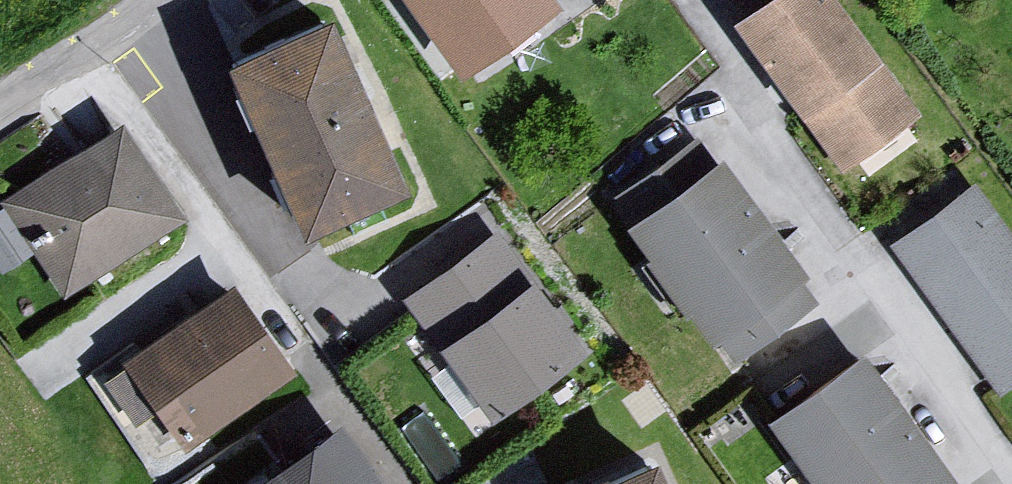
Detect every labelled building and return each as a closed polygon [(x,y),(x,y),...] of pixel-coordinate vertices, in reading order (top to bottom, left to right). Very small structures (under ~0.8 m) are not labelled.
[(453,79),(551,15),(542,0),(382,0),(453,79)] [(720,28),(839,188),(913,129),(822,0),(762,0),(720,28)] [(228,67),(297,237),(409,192),(341,22),(228,67)] [(0,206),(0,223),(55,305),(174,226),(112,132),(0,206)] [(708,162),(611,225),(730,369),(811,308),(708,162)] [(881,254),(988,405),(1011,388),(1011,254),(967,191),(881,254)] [(586,357),(497,235),(406,301),(495,423),(586,357)] [(222,292),(111,369),(170,453),(281,376),(222,292)] [(804,483),(938,483),(849,356),(755,420),(804,483)] [(255,483),(373,483),(335,429),(255,483)] [(556,483),(644,483),(631,456),(556,483)]
